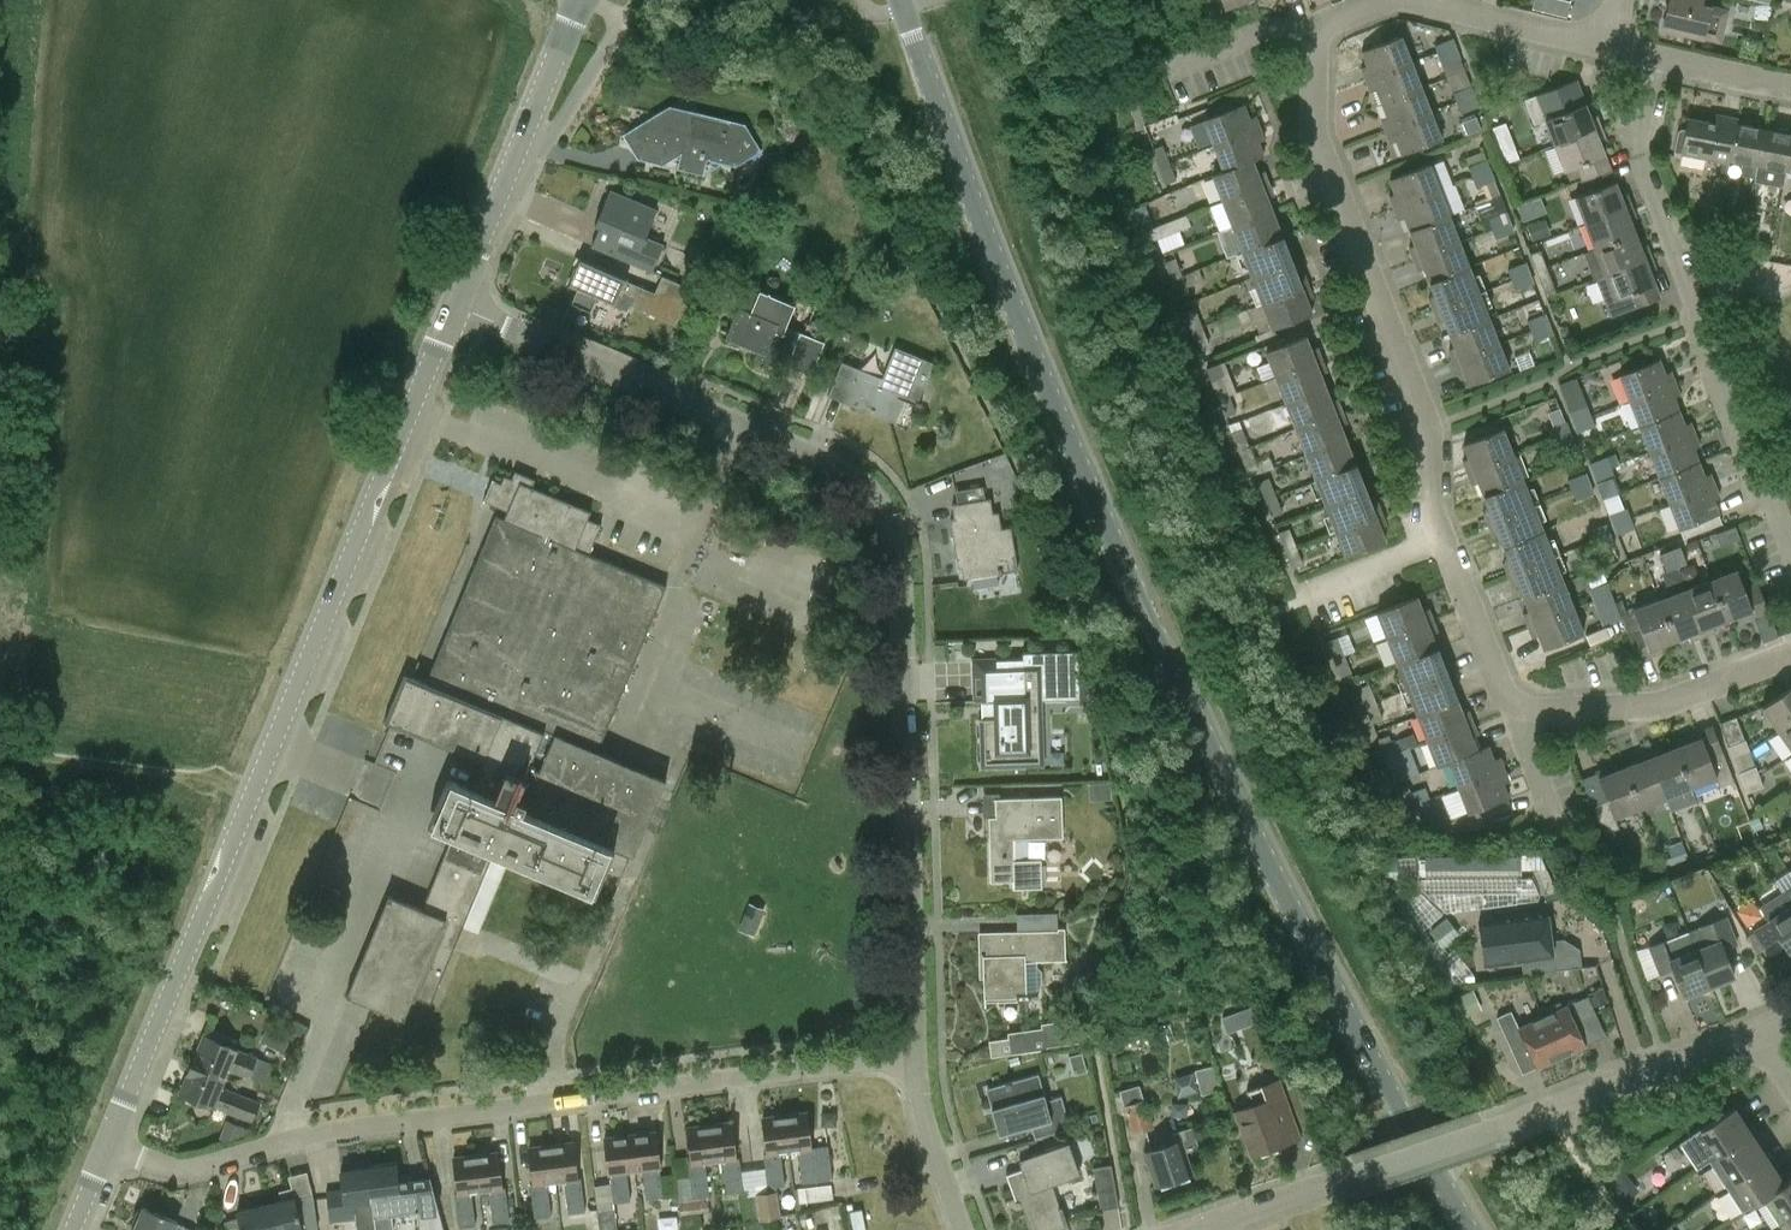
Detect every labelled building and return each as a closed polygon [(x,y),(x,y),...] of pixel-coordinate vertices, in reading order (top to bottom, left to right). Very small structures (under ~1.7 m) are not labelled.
[(1567,0),(1528,0),(1527,10),(1565,14),(1567,0)] [(1708,9),(1700,8),(1702,0),(1669,0),(1662,31),(1702,40),(1720,44),(1729,10),(1709,5),(1708,9)] [(1360,67),(1365,80),(1411,62),(1401,36),(1361,51),(1367,65),(1360,67)] [(1433,46),(1437,56),(1456,49),(1452,39),(1433,46)] [(1460,60),(1456,49),(1437,56),(1441,66),(1460,60)] [(1421,88),(1411,62),(1365,80),(1370,91),(1376,89),(1382,103),(1421,88)] [(1452,94),(1456,104),(1475,97),(1471,86),(1452,94)] [(1431,113),(1421,88),(1382,103),(1387,116),(1380,119),(1385,131),(1431,113)] [(1538,122),(1544,120),(1554,146),(1599,128),(1594,116),(1587,118),(1577,90),(1550,101),(1551,101),(1533,108),(1538,122)] [(1479,107),(1475,97),(1456,104),(1460,114),(1479,107)] [(1203,121),(1213,147),(1260,129),(1255,117),(1247,120),(1242,106),(1203,121)] [(1441,140),(1431,113),(1385,131),(1392,147),(1398,145),(1402,155),(1441,140)] [(738,156),(756,144),(744,125),(725,120),(724,125),(680,114),(673,119),(656,115),(645,122),(641,140),(682,150),(677,169),(703,175),(706,160),(735,167),(738,156)] [(1673,154),(1680,155),(1721,164),(1719,177),(1725,178),(1727,173),(1737,125),(1736,125),(1737,120),(1715,116),(1713,125),(1687,120),(1685,131),(1681,130),(1677,133),(1673,154)] [(1501,120),(1487,126),(1501,161),(1514,156),(1501,120)] [(1753,182),(1755,182),(1765,130),(1737,125),(1727,173),(1754,178),(1753,182)] [(1564,171),(1565,171),(1568,181),(1580,177),(1581,180),(1607,170),(1596,142),(1603,139),(1599,128),(1554,146),(1564,171)] [(1213,147),(1223,172),(1252,161),(1262,157),(1257,144),(1265,141),(1260,129),(1213,147)] [(1777,133),(1765,130),(1755,182),(1783,188),(1785,173),(1786,173),(1790,148),(1790,136),(1788,135),(1789,133),(1787,131),(1780,129),(1777,131),(1777,133)] [(1151,150),(1158,167),(1169,163),(1162,145),(1151,150)] [(1467,167),(1472,178),(1490,170),(1486,160),(1467,167)] [(1213,175),(1222,201),(1268,184),(1263,171),(1257,174),(1252,161),(1223,172),(1213,175)] [(1176,180),(1169,163),(1158,167),(1165,185),(1176,180)] [(1390,196),(1394,208),(1439,190),(1429,164),(1389,180),(1394,194),(1390,196)] [(1495,181),(1490,170),(1472,178),(1476,189),(1495,181)] [(1574,197),(1584,224),(1629,206),(1625,194),(1618,196),(1607,170),(1581,180),(1586,193),(1574,197)] [(1222,201),(1232,227),(1272,212),(1267,198),(1272,196),(1268,184),(1222,201)] [(1449,216),(1439,190),(1394,208),(1399,219),(1403,218),(1409,231),(1449,216)] [(652,272),(663,245),(646,238),(657,212),(610,193),(595,227),(600,229),(593,247),(652,272)] [(1498,193),(1472,204),(1479,218),(1504,206),(1498,193)] [(1584,224),(1594,249),(1632,234),(1627,220),(1634,217),(1629,206),(1584,224)] [(1487,218),(1491,229),(1510,222),(1506,211),(1487,218)] [(1232,227),(1242,252),(1288,235),(1283,223),(1277,225),(1272,212),(1232,227)] [(1148,230),(1145,232),(1149,243),(1167,235),(1170,244),(1185,238),(1182,230),(1190,226),(1186,215),(1148,230)] [(1459,242),(1449,216),(1409,231),(1414,245),(1409,247),(1414,259),(1459,242)] [(1545,218),(1526,226),(1533,243),(1552,235),(1545,218)] [(1731,233),(1744,235),(1747,221),(1733,219),(1731,233)] [(1760,224),(1747,221),(1744,235),(1757,238),(1760,224)] [(1514,232),(1510,222),(1491,229),(1495,240),(1514,232)] [(1594,249),(1604,275),(1649,257),(1644,245),(1638,247),(1632,234),(1594,249)] [(1242,252),(1252,278),(1291,263),(1286,250),(1292,247),(1288,235),(1242,252)] [(1469,267),(1459,242),(1414,259),(1418,272),(1423,270),(1428,283),(1469,267)] [(1529,254),(1536,272),(1547,268),(1540,250),(1529,254)] [(1611,318),(1631,309),(1658,299),(1647,271),(1653,269),(1649,257),(1604,275),(1595,278),(1611,318)] [(1164,262),(1171,281),(1183,276),(1176,258),(1164,262)] [(674,325),(689,290),(661,278),(654,295),(606,274),(607,271),(580,260),(569,285),(578,289),(571,304),(589,312),(596,297),(597,297),(600,289),(630,302),(628,305),(674,325)] [(1506,269),(1511,280),(1530,273),(1525,262),(1506,269)] [(1252,278),(1262,304),(1307,286),(1302,274),(1296,277),(1291,263),(1252,278)] [(1478,292),(1469,267),(1428,283),(1434,296),(1428,298),(1433,310),(1478,292)] [(1557,293),(1547,268),(1536,272),(1546,297),(1557,293)] [(1534,284),(1530,273),(1511,280),(1515,291),(1534,284)] [(1189,294),(1183,276),(1171,281),(1178,298),(1189,294)] [(1312,298),(1307,286),(1262,304),(1272,330),(1311,315),(1306,300),(1312,298)] [(810,377),(824,344),(785,327),(794,306),(759,292),(750,313),(737,307),(726,334),(759,348),(754,360),(785,372),(787,368),(810,377)] [(1488,318),(1478,292),(1433,310),(1437,322),(1442,320),(1448,333),(1488,318)] [(1184,313),(1191,331),(1202,327),(1196,309),(1184,313)] [(1526,320),(1530,331),(1550,324),(1546,313),(1526,320)] [(1498,343),(1488,318),(1448,333),(1453,347),(1448,349),(1453,361),(1498,343)] [(1554,334),(1550,324),(1530,331),(1535,342),(1554,334)] [(1209,344),(1202,327),(1191,331),(1198,349),(1209,344)] [(1261,380),(1275,375),(1276,378),(1321,360),(1316,348),(1310,351),(1304,337),(1265,352),(1270,362),(1256,367),(1261,380)] [(1508,370),(1498,343),(1453,361),(1457,373),(1462,371),(1468,386),(1508,370)] [(915,405),(932,364),(896,349),(883,380),(841,362),(828,394),(876,414),(877,413),(889,417),(897,398),(915,405)] [(1619,374),(1629,401),(1674,383),(1670,372),(1663,374),(1653,350),(1620,363),(1624,372),(1619,374)] [(1276,378),(1286,404),(1324,389),(1319,375),(1326,372),(1321,360),(1276,378)] [(1218,399),(1229,395),(1234,393),(1223,363),(1206,369),(1218,399)] [(1629,401),(1639,426),(1677,411),(1672,398),(1679,395),(1674,383),(1629,401)] [(1286,404),(1296,430),(1341,412),(1337,400),(1330,402),(1324,389),(1286,404)] [(1236,413),(1229,395),(1218,399),(1225,417),(1236,413)] [(1549,407),(1556,425),(1566,421),(1559,403),(1549,407)] [(1588,405),(1570,412),(1573,422),(1591,415),(1588,405)] [(1639,426),(1649,452),(1694,434),(1689,423),(1683,426),(1677,411),(1639,426)] [(1296,430),(1306,455),(1345,440),(1339,427),(1346,424),(1341,412),(1296,430)] [(1596,426),(1591,415),(1573,422),(1572,423),(1576,434),(1596,426)] [(1228,425),(1238,451),(1249,446),(1242,430),(1243,429),(1239,420),(1228,425)] [(1566,421),(1556,425),(1547,429),(1551,439),(1570,432),(1566,421)] [(1462,461),(1467,473),(1512,455),(1502,429),(1463,444),(1469,458),(1462,461)] [(1570,432),(1551,439),(1555,450),(1574,443),(1570,432)] [(1649,452),(1659,477),(1697,463),(1692,450),(1699,447),(1694,434),(1649,452)] [(1306,455),(1316,480),(1361,463),(1356,451),(1350,453),(1345,440),(1306,455)] [(1256,463),(1249,446),(1238,451),(1248,476),(1266,469),(1262,461),(1256,463)] [(1522,481),(1512,455),(1467,473),(1471,485),(1478,483),(1483,496),(1522,481)] [(1588,464),(1592,475),(1611,467),(1607,457),(1588,464)] [(1316,480),(1326,506),(1364,491),(1359,477),(1366,475),(1361,463),(1316,480)] [(1659,477),(1669,503),(1714,485),(1709,474),(1702,476),(1697,463),(1659,477)] [(1615,478),(1612,468),(1611,467),(1592,475),(1596,485),(1615,478)] [(388,897),(346,997),(350,998),(404,1021),(414,998),(431,1005),(464,926),(465,924),(491,862),(501,866),(503,867),(506,868),(607,910),(610,911),(639,843),(641,844),(646,831),(664,790),(667,783),(597,753),(666,588),(589,556),(602,526),(595,523),(588,521),(591,513),(532,488),(536,481),(515,472),(512,480),(504,477),(501,484),(494,481),(485,502),(506,512),(503,520),(495,517),(426,682),(411,676),(405,674),(384,725),(390,727),(410,736),(482,766),(472,789),(450,780),(447,788),(431,827),(452,835),(449,844),(421,911),(396,900),(388,897)] [(1567,480),(1571,491),(1590,483),(1586,472),(1567,480)] [(1258,482),(1265,500),(1276,495),(1269,477),(1258,482)] [(1533,507),(1522,481),(1483,496),(1488,510),(1483,512),(1487,525),(1533,507)] [(1594,493),(1590,483),(1571,491),(1575,501),(1594,493)] [(1718,497),(1714,485),(1669,503),(1679,529),(1718,514),(1712,500),(1718,497)] [(1326,506),(1335,532),(1381,514),(1376,502),(1370,505),(1364,491),(1326,506)] [(1283,513),(1276,495),(1265,500),(1272,517),(1283,513)] [(956,560),(960,559),(963,579),(1010,572),(1008,558),(1014,557),(1009,528),(1000,529),(997,513),(992,514),(989,500),(952,506),(954,520),(950,521),(956,560)] [(1543,532),(1533,507),(1487,525),(1492,537),(1498,535),(1503,548),(1543,532)] [(1628,507),(1617,511),(1609,514),(1609,515),(1607,516),(1611,526),(1632,518),(1628,507)] [(1385,526),(1381,514),(1335,532),(1345,557),(1384,542),(1379,528),(1385,526)] [(1636,529),(1632,518),(1611,526),(1615,537),(1636,529)] [(1605,524),(1598,527),(1586,531),(1590,542),(1610,534),(1606,523),(1605,524)] [(1732,526),(1700,536),(1704,549),(1736,539),(1732,526)] [(1278,533),(1285,551),(1296,546),(1289,529),(1278,533)] [(1552,557),(1543,532),(1503,548),(1508,561),(1503,563),(1507,575),(1552,557)] [(1614,545),(1610,534),(1590,542),(1594,553),(1614,545)] [(1302,563),(1296,546),(1285,551),(1292,568),(1302,563)] [(1680,546),(1669,551),(1676,567),(1686,563),(1680,546)] [(1666,571),(1676,567),(1669,551),(1660,554),(1666,571)] [(1512,587),(1518,585),(1523,599),(1562,583),(1552,557),(1507,575),(1512,587)] [(1585,574),(1591,589),(1606,583),(1601,568),(1585,574)] [(1757,583),(1743,589),(1737,571),(1710,581),(1725,621),(1739,615),(1741,621),(1753,617),(1763,643),(1778,636),(1768,611),(1767,611),(1757,583)] [(1711,626),(1725,621),(1710,581),(1684,590),(1702,636),(1714,632),(1711,626)] [(1523,599),(1529,612),(1523,615),(1527,627),(1572,609),(1562,583),(1523,599)] [(1606,583),(1591,589),(1589,590),(1592,600),(1610,593),(1606,583)] [(1684,590),(1658,600),(1674,640),(1686,635),(1688,641),(1702,636),(1684,590)] [(1610,593),(1592,600),(1596,610),(1614,604),(1610,593)] [(1427,608),(1421,610),(1416,597),(1377,613),(1387,638),(1432,620),(1427,608)] [(1662,651),(1660,645),(1674,640),(1658,600),(1632,610),(1633,611),(1628,612),(1623,599),(1615,602),(1626,632),(1624,633),(1635,661),(1662,651)] [(1532,639),(1538,637),(1543,649),(1582,633),(1572,609),(1527,627),(1532,639)] [(1437,632),(1432,620),(1387,638),(1397,663),(1435,649),(1430,635),(1437,632)] [(1327,642),(1334,659),(1344,655),(1337,637),(1327,642)] [(1397,663),(1401,673),(1394,676),(1400,692),(1452,672),(1447,660),(1441,662),(1435,649),(1397,663)] [(1077,652),(1021,653),(1021,659),(972,661),(973,703),(985,703),(986,719),(979,719),(981,767),(1032,765),(1032,747),(1040,738),(1039,701),(1078,700),(1077,652)] [(1345,658),(1344,655),(1334,659),(1341,677),(1350,673),(1348,667),(1354,665),(1351,656),(1345,658)] [(1455,699),(1450,686),(1457,684),(1452,672),(1400,692),(1406,708),(1414,705),(1417,714),(1455,699)] [(1357,689),(1364,707),(1376,702),(1369,684),(1357,689)] [(1762,708),(1778,731),(1790,722),(1790,687),(1762,708)] [(1461,713),(1455,699),(1417,714),(1427,740),(1472,722),(1467,710),(1461,713)] [(1383,720),(1376,702),(1364,707),(1371,724),(1383,720)] [(1727,747),(1731,757),(1749,750),(1745,740),(1744,740),(1736,717),(1721,723),(1729,746),(1727,747)] [(1437,766),(1449,761),(1475,750),(1470,737),(1477,734),(1472,722),(1427,740),(1437,766)] [(1778,731),(1790,749),(1790,722),(1778,731)] [(1686,737),(1688,743),(1675,748),(1691,788),(1716,779),(1719,787),(1733,781),(1723,755),(1712,727),(1686,737)] [(1396,753),(1395,751),(1389,735),(1377,740),(1384,757),(1396,753)] [(1487,746),(1475,750),(1449,761),(1458,787),(1503,769),(1498,757),(1492,760),(1487,746)] [(1675,748),(1660,754),(1658,748),(1647,753),(1665,798),(1691,788),(1675,748)] [(1403,771),(1396,753),(1384,757),(1391,775),(1403,771)] [(1634,757),(1636,762),(1624,767),(1639,807),(1665,798),(1647,753),(1634,757)] [(1738,772),(1742,784),(1760,778),(1760,777),(1756,766),(1738,772)] [(1594,771),(1597,777),(1605,801),(1592,806),(1603,835),(1618,828),(1614,817),(1639,807),(1624,767),(1609,773),(1606,767),(1594,771)] [(1507,781),(1503,769),(1458,787),(1469,813),(1507,798),(1501,784),(1507,781)] [(1397,791),(1404,808),(1415,803),(1420,801),(1417,792),(1412,794),(1409,787),(1417,784),(1414,775),(1396,783),(1399,790),(1397,791)] [(1764,787),(1760,777),(1760,778),(1742,784),(1746,793),(1764,787)] [(990,883),(1014,882),(1014,889),(1042,888),(1041,860),(1013,860),(1012,840),(1061,838),(1060,797),(993,799),(993,817),(988,817),(990,883)] [(1426,831),(1415,803),(1404,808),(1414,832),(1426,831)] [(1520,856),(1424,857),(1424,874),(1522,873),(1522,869),(1531,869),(1546,901),(1559,900),(1540,855),(1520,855),(1520,856)] [(1781,893),(1790,909),(1790,886),(1781,893)] [(1765,949),(1773,961),(1787,952),(1790,958),(1790,909),(1781,893),(1759,907),(1769,923),(1747,938),(1757,954),(1765,949)] [(1552,972),(1551,958),(1545,913),(1478,922),(1484,967),(1528,961),(1530,974),(1552,972)] [(1712,924),(1688,933),(1709,987),(1734,978),(1723,951),(1737,945),(1726,918),(1712,924)] [(1037,967),(1037,962),(1065,961),(1065,931),(1016,932),(1016,934),(982,935),(983,1000),(1038,999),(1037,989),(1042,986),(1041,971),(1037,967)] [(1688,933),(1662,942),(1648,948),(1659,974),(1673,969),(1684,997),(1709,987),(1688,933)] [(1601,987),(1587,994),(1593,1007),(1608,1000),(1601,987)] [(1474,990),(1455,998),(1463,1016),(1482,1008),(1474,990)] [(1540,1013),(1542,1017),(1560,1057),(1584,1047),(1573,1021),(1589,1014),(1583,999),(1562,1008),(1560,1004),(1540,1013)] [(1250,1007),(1240,1011),(1245,1026),(1256,1022),(1250,1007)] [(1534,1069),(1560,1057),(1542,1017),(1517,1028),(1510,1012),(1495,1018),(1511,1055),(1525,1048),(1534,1069)] [(268,1020),(260,1042),(284,1051),(293,1030),(268,1020)] [(1044,1028),(1007,1034),(1010,1055),(1047,1050),(1047,1048),(1081,1043),(1078,1021),(1044,1025),(1044,1028)] [(270,1066),(257,1061),(237,1053),(238,1051),(204,1037),(191,1066),(226,1080),(229,1071),(249,1080),(263,1085),(270,1066)] [(222,1089),(226,1080),(191,1066),(180,1094),(214,1108),(214,1107),(246,1121),(254,1102),(222,1089)] [(1035,1139),(1070,1129),(1061,1097),(1045,1102),(1037,1075),(987,1090),(998,1130),(1030,1121),(1035,1139)] [(1252,1106),(1236,1112),(1252,1156),(1283,1146),(1272,1116),(1287,1110),(1276,1081),(1247,1092),(1252,1106)] [(1154,1128),(1145,1101),(1139,1084),(1117,1091),(1122,1108),(1131,1136),(1154,1128)] [(1696,1169),(1709,1162),(1716,1157),(1715,1155),(1750,1132),(1733,1107),(1699,1129),(1679,1142),(1696,1169)] [(813,1148),(813,1150),(811,1151),(805,1112),(784,1116),(789,1153),(797,1152),(800,1170),(799,1170),(801,1184),(832,1180),(828,1146),(813,1148)] [(769,1189),(756,1191),(759,1220),(780,1217),(776,1187),(784,1186),(780,1154),(789,1153),(784,1116),(762,1119),(767,1157),(765,1157),(769,1189)] [(731,1122),(709,1125),(714,1163),(722,1162),(727,1194),(742,1193),(738,1160),(736,1160),(731,1122)] [(230,1124),(220,1146),(241,1141),(246,1130),(230,1124)] [(676,1180),(683,1229),(692,1229),(690,1213),(709,1211),(707,1196),(709,1196),(705,1164),(714,1163),(709,1125),(687,1128),(692,1166),(689,1166),(691,1177),(676,1180)] [(1173,1142),(1144,1152),(1156,1188),(1192,1176),(1184,1153),(1199,1148),(1191,1126),(1170,1133),(1173,1142)] [(656,1132),(630,1135),(634,1172),(642,1171),(646,1199),(663,1197),(659,1168),(660,1168),(656,1132)] [(1725,1187),(1733,1182),(1732,1180),(1767,1158),(1750,1132),(1715,1155),(1716,1157),(1721,1164),(1715,1169),(1725,1187)] [(630,1135),(604,1138),(609,1175),(612,1204),(629,1202),(626,1173),(634,1172),(630,1135)] [(584,1212),(582,1197),(580,1180),(578,1180),(573,1143),(551,1146),(556,1183),(564,1182),(568,1214),(584,1212)] [(1077,1175),(1065,1144),(1020,1160),(1023,1169),(1005,1175),(1015,1201),(1022,1198),(1034,1229),(1048,1229),(1067,1223),(1061,1206),(1060,1207),(1052,1184),(1077,1175)] [(550,1216),(548,1202),(546,1184),(556,1183),(551,1146),(529,1148),(533,1186),(531,1186),(535,1218),(550,1216)] [(508,1222),(507,1208),(504,1190),(502,1190),(498,1152),(475,1155),(480,1193),(489,1192),(493,1224),(508,1222)] [(476,1227),(474,1212),(471,1194),(480,1193),(475,1155),(453,1158),(458,1196),(456,1196),(460,1229),(476,1227)] [(1742,1212),(1770,1194),(1769,1193),(1784,1184),(1783,1183),(1767,1158),(1732,1180),(1733,1182),(1739,1191),(1732,1195),(1742,1212)] [(1118,1208),(1110,1165),(1093,1168),(1099,1211),(1118,1208)] [(417,1210),(419,1229),(444,1229),(430,1179),(398,1184),(396,1166),(367,1169),(372,1203),(374,1216),(417,1210)] [(357,1205),(372,1203),(367,1169),(341,1173),(344,1191),(327,1193),(330,1221),(359,1218),(357,1205)] [(1787,1220),(1786,1219),(1790,1215),(1790,1178),(1783,1183),(1784,1184),(1769,1193),(1770,1194),(1775,1202),(1769,1207),(1780,1225),(1787,1220)] [(831,1185),(794,1189),(797,1210),(801,1209),(800,1204),(812,1203),(813,1206),(826,1204),(825,1200),(833,1199),(831,1185)] [(756,1191),(742,1193),(745,1222),(759,1220),(756,1191)] [(312,1194),(265,1206),(271,1229),(314,1229),(317,1229),(312,1194)] [(224,1222),(226,1229),(271,1229),(265,1206),(237,1214),(238,1218),(224,1222)] [(596,1210),(598,1229),(617,1229),(614,1207),(596,1210)] [(176,1223),(177,1222),(143,1208),(134,1229),(190,1229),(176,1223)]
